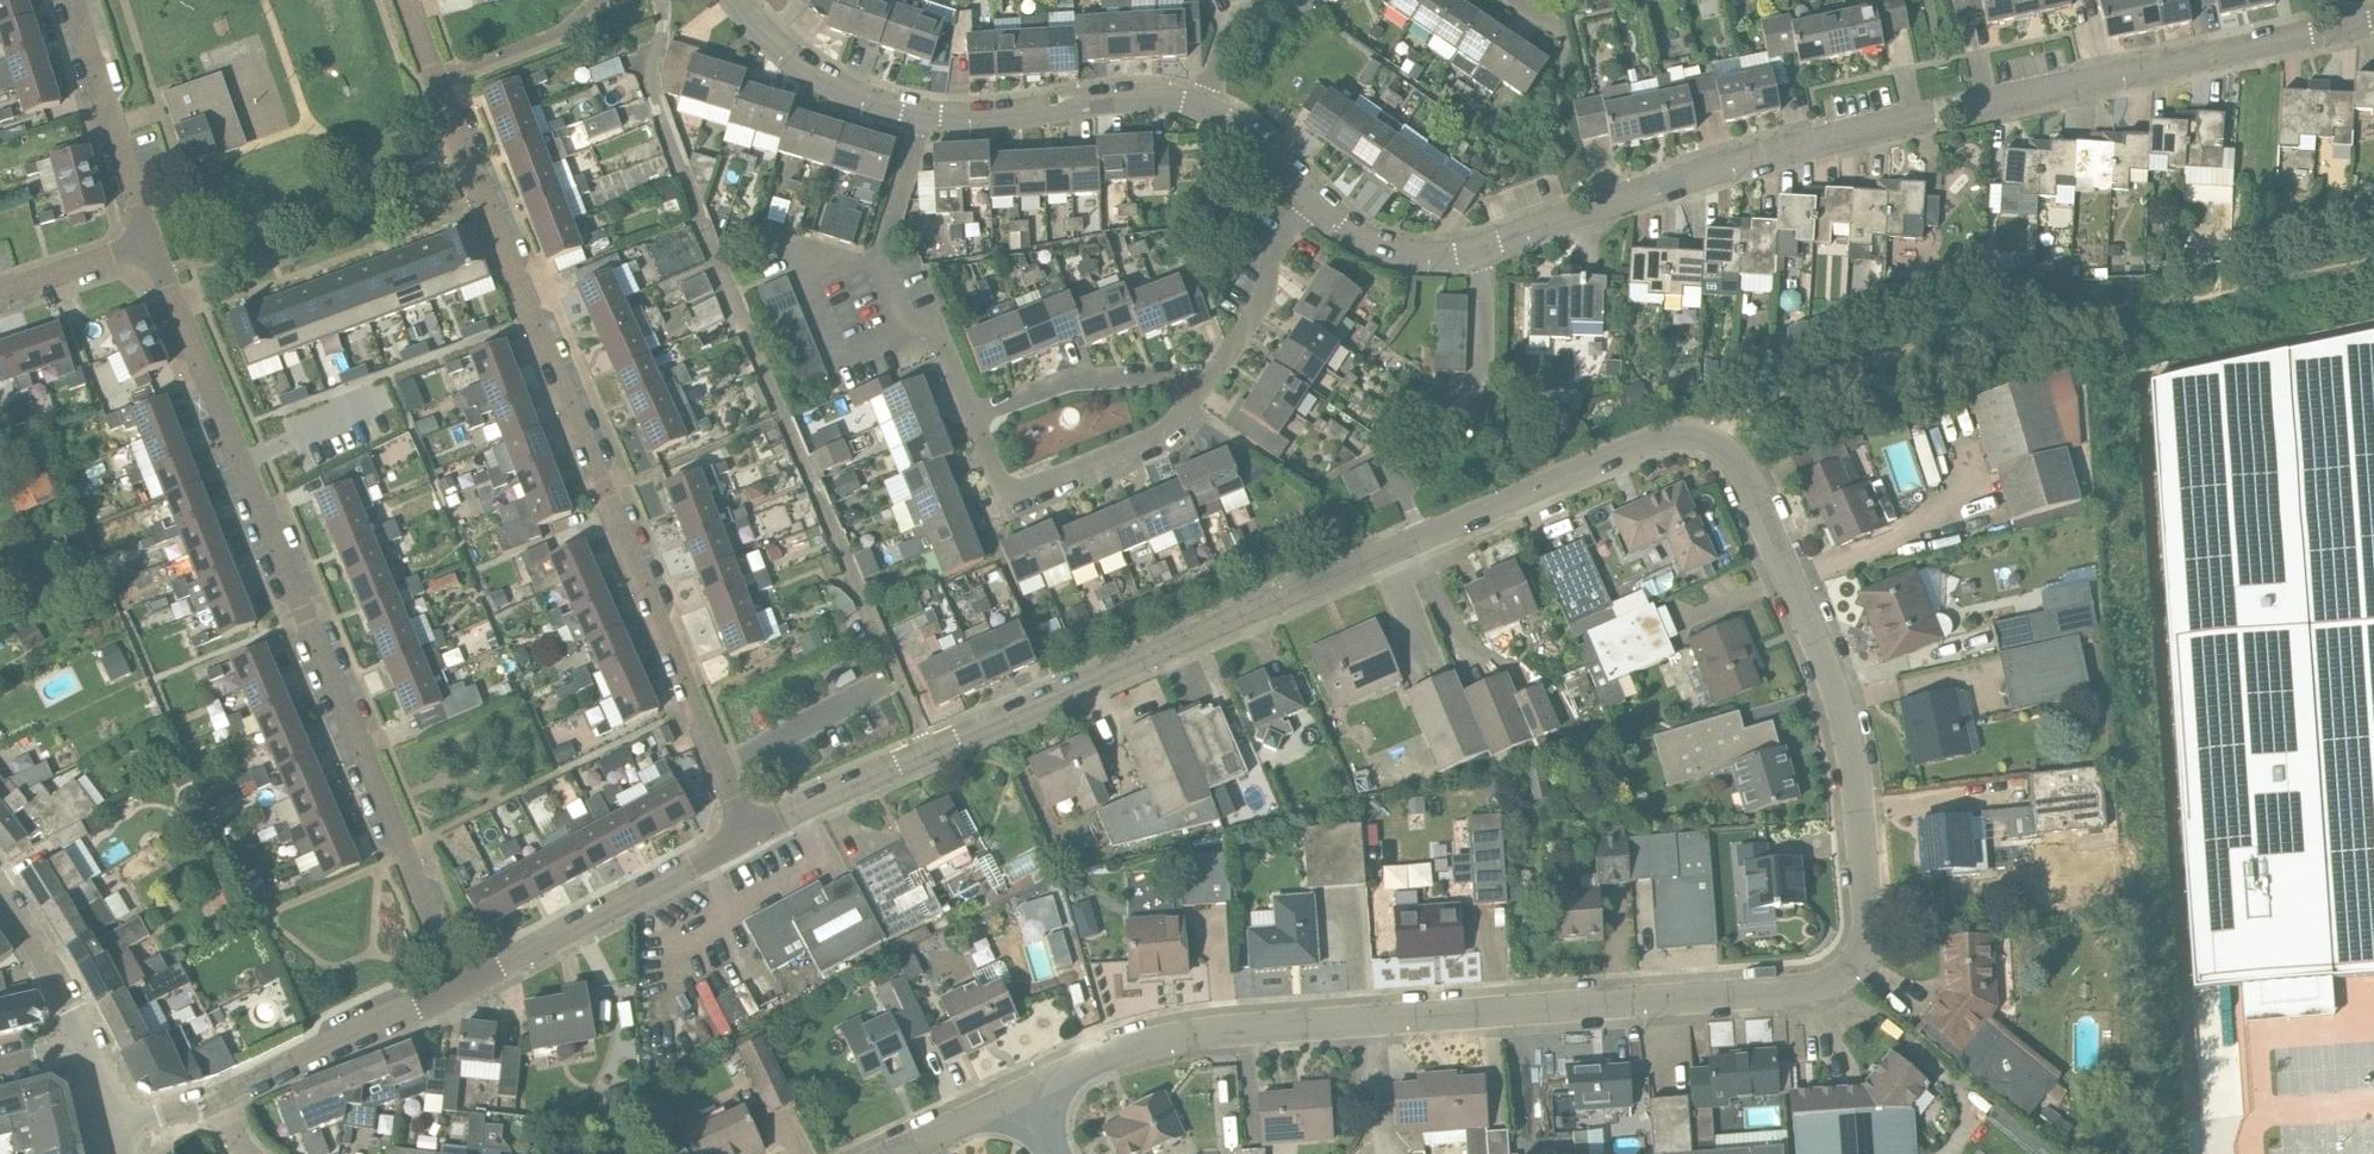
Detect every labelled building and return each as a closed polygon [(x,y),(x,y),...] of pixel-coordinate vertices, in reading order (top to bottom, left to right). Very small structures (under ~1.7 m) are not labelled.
[(32,15),(27,0),(0,0),(0,25),(32,15)] [(865,0),(819,0),(828,9),(833,10),(827,28),(853,37),(865,0)] [(893,5),(879,0),(865,0),(853,37),(879,46),(893,5)] [(993,11),(1002,11),(1002,0),(993,0),(993,11)] [(1038,9),(1048,9),(1047,0),(1038,0),(1038,9)] [(1048,9),(1057,8),(1057,0),(1047,0),(1048,9)] [(1132,59),(1130,16),(1129,0),(1121,0),(1102,1),(1103,18),(1105,61),(1132,59)] [(1159,58),(1157,0),(1129,0),(1130,16),(1132,59),(1159,58)] [(1159,58),(1187,57),(1186,44),(1200,43),(1199,5),(1185,6),(1184,0),(1157,0),(1159,58)] [(1389,5),(1411,20),(1425,0),(1382,0),(1389,5)] [(1458,1),(1457,0),(1425,0),(1411,20),(1434,35),(1458,1)] [(1580,13),(1596,10),(1593,0),(1577,0),(1580,13)] [(1894,32),(1887,0),(1874,0),(1875,7),(1846,13),(1855,53),(1884,47),(1881,35),(1894,32)] [(1894,32),(1910,29),(1904,0),(1887,0),(1894,32)] [(1969,15),(1966,0),(1951,0),(1955,18),(1969,15)] [(1970,15),(1984,12),(1986,23),(2014,18),(2010,0),(1967,0),(1970,15)] [(2014,18),(2042,13),(2039,0),(2010,0),(2014,18)] [(2042,13),(2071,7),(2070,0),(2039,0),(2042,13)] [(2108,40),(2135,34),(2127,0),(2099,0),(2108,40)] [(2162,28),(2156,0),(2127,0),(2135,34),(2162,28)] [(2201,0),(2156,0),(2162,28),(2192,22),(2189,10),(2202,7),(2201,0)] [(2244,0),(2201,0),(2202,7),(2215,4),(2217,15),(2246,10),(2244,0)] [(2246,10),(2275,4),(2275,0),(2244,0),(2246,10)] [(1456,50),(1480,16),(1458,1),(1434,35),(1456,50)] [(905,54),(918,13),(893,5),(879,46),(905,54)] [(996,78),(994,33),(973,34),(972,12),(957,12),(952,53),(967,52),(969,80),(996,78)] [(918,13),(905,54),(931,63),(945,22),(918,13)] [(1827,59),(1855,53),(1846,13),(1819,19),(1827,59)] [(1827,59),(1819,19),(1793,25),(1791,15),(1774,18),(1782,55),(1795,53),(1798,65),(1827,59)] [(1479,66),(1503,31),(1480,16),(1456,50),(1479,66)] [(1050,75),(1049,31),(1041,31),(1040,18),(1021,19),(1021,32),(1024,77),(1050,75)] [(1077,62),(1105,61),(1103,18),(1075,19),(1076,30),(1077,62)] [(1782,55),(1774,18),(1760,21),(1768,58),(1782,55)] [(33,19),(0,30),(0,34),(3,44),(0,45),(0,60),(42,47),(33,19)] [(1383,31),(1374,26),(1368,35),(1376,40),(1383,31)] [(1077,62),(1076,30),(1049,31),(1050,75),(1078,73),(1077,62)] [(1493,93),(1501,81),(1525,46),(1503,31),(1479,66),(1481,67),(1473,79),(1493,93)] [(996,78),(1024,77),(1021,32),(994,33),(996,78)] [(707,107),(719,65),(702,60),(705,52),(671,41),(661,74),(664,93),(707,107)] [(1525,46),(1501,81),(1525,97),(1549,62),(1525,46)] [(42,47),(0,60),(0,91),(16,86),(51,74),(42,47)] [(1409,76),(1416,65),(1422,57),(1413,51),(1401,70),(1409,76)] [(593,83),(623,72),(618,59),(588,70),(593,83)] [(1366,88),(1372,79),(1381,66),(1373,61),(1358,82),(1366,88)] [(743,85),(743,84),(746,74),(719,65),(707,107),(732,115),(742,84),(743,85)] [(1416,65),(1409,76),(1417,80),(1423,70),(1416,65)] [(533,86),(548,81),(544,71),(529,77),(533,86)] [(1752,118),(1780,112),(1771,71),(1743,77),(1752,118)] [(1752,118),(1743,77),(1715,83),(1713,73),(1699,76),(1707,114),(1720,111),(1723,124),(1752,118)] [(51,74),(16,86),(25,115),(60,104),(51,74)] [(1694,117),(1707,114),(1699,76),(1686,78),(1686,81),(1671,84),(1669,76),(1656,79),(1668,135),(1697,129),(1694,117)] [(2355,76),(2354,96),(2353,110),(2373,111),(2372,120),(2373,120),(2373,77),(2355,76)] [(1640,141),(1668,135),(1656,79),(1628,85),(1640,141)] [(495,123),(528,110),(517,81),(484,94),(495,123)] [(1459,95),(1465,86),(1458,81),(1452,91),(1459,95)] [(2316,137),(2319,83),(2308,83),(2307,93),(2282,91),(2278,147),(2298,148),(2298,136),(2316,137)] [(2353,110),(2354,96),(2328,94),(2329,84),(2319,83),(2316,137),(2333,138),(2332,147),(2351,148),(2353,110)] [(192,84),(162,94),(187,164),(217,153),(215,149),(242,139),(223,85),(196,95),(192,84)] [(755,134),(768,92),(743,84),(743,85),(742,84),(732,115),(728,126),(755,134)] [(1328,142),(1351,108),(1317,85),(1301,108),(1313,116),(1305,126),(1328,142)] [(1602,96),(1587,99),(1595,137),(1610,134),(1612,147),(1640,141),(1628,85),(1606,90),(1602,96)] [(1465,86),(1459,95),(1467,101),(1474,91),(1465,86)] [(1388,103),(1394,94),(1387,89),(1381,98),(1388,103)] [(755,134),(757,135),(781,142),(781,141),(782,141),(795,100),(768,92),(755,134)] [(1394,94),(1388,103),(1395,108),(1401,99),(1394,94)] [(1595,137),(1587,99),(1573,102),(1582,140),(1595,137)] [(803,161),(816,119),(792,112),(795,100),(782,141),(781,141),(781,142),(777,153),(803,161)] [(1437,130),(1449,113),(1440,107),(1428,123),(1437,130)] [(1350,157),(1373,124),(1351,108),(1328,142),(1350,157)] [(14,118),(10,109),(0,112),(0,122),(14,118)] [(614,109),(581,122),(588,139),(621,126),(614,109)] [(506,150),(539,138),(528,110),(495,123),(506,150)] [(1503,127),(1510,117),(1502,111),(1495,121),(1503,127)] [(2185,168),(2188,112),(2176,111),(2175,124),(2151,123),(2150,136),(2150,138),(2149,157),(2168,158),(2167,167),(2185,168)] [(2188,112),(2185,168),(2202,170),(2222,170),(2222,151),(2224,114),(2188,112)] [(550,134),(565,128),(562,119),(546,125),(550,134)] [(830,169),(843,127),(816,119),(803,161),(830,169)] [(1373,173),(1396,139),(1373,124),(1350,157),(1373,173)] [(15,142),(28,138),(25,126),(12,130),(15,142)] [(856,177),(868,135),(843,127),(830,169),(856,177)] [(517,178),(550,165),(568,158),(561,140),(569,137),(565,128),(550,134),(539,138),(506,150),(517,178)] [(2110,190),(2113,134),(2103,133),(2103,145),(2077,144),(2076,179),(2075,192),(2094,193),(2094,189),(2110,190)] [(2150,138),(2150,136),(2113,134),(2110,190),(2128,191),(2129,170),(2148,172),(2149,157),(2150,138)] [(868,135),(856,177),(853,187),(878,195),(882,184),(883,184),(895,143),(868,135)] [(1124,139),(1126,183),(1155,181),(1156,189),(1171,189),(1169,149),(1154,150),(1153,137),(1124,139)] [(1099,184),(1126,183),(1124,139),(1097,140),(1098,151),(1097,151),(1098,182),(1099,182),(1099,184)] [(1395,189),(1418,155),(1396,139),(1373,173),(1395,189)] [(1470,145),(1463,140),(1456,150),(1463,155),(1470,145)] [(2038,197),(2041,142),(2030,141),(2029,153),(2004,151),(2001,201),(2020,201),(2020,196),(2038,197)] [(2076,179),(2077,144),(2041,142),(2038,197),(2059,198),(2059,191),(2075,192),(2076,179)] [(988,156),(990,156),(988,145),(960,147),(963,190),(990,188),(988,156)] [(50,160),(55,175),(59,189),(98,178),(94,164),(90,149),(69,154),(67,146),(51,150),(54,159),(50,160)] [(964,213),(963,190),(960,147),(933,148),(934,173),(937,200),(937,214),(955,213),(955,224),(962,224),(964,224),(964,213)] [(1100,195),(1099,184),(1099,182),(1098,182),(1097,151),(1070,152),(1072,196),(1100,195)] [(1045,198),(1072,196),(1070,152),(1043,153),(1045,198)] [(748,156),(739,153),(736,164),(745,166),(748,156)] [(1018,199),(1045,198),(1043,153),(1016,155),(1018,199)] [(697,185),(705,158),(692,154),(689,165),(697,185)] [(991,200),(1018,199),(1016,155),(990,156),(988,156),(990,188),(991,200)] [(1417,204),(1441,170),(1418,155),(1395,189),(1417,204)] [(748,156),(745,166),(755,170),(758,159),(748,156)] [(27,176),(42,172),(40,163),(25,166),(27,176)] [(527,205),(561,192),(550,165),(517,178),(527,205)] [(1463,215),(1477,195),(1487,180),(1473,171),(1463,186),(1441,170),(1417,204),(1440,221),(1450,206),(1463,215)] [(572,188),(586,183),(583,175),(569,181),(572,188)] [(106,207),(102,192),(98,178),(59,189),(63,203),(67,218),(69,218),(71,226),(87,222),(84,213),(106,207)] [(793,194),(797,183),(788,180),(785,191),(793,194)] [(1886,237),(1889,182),(1877,181),(1876,192),(1852,191),(1850,226),(1849,245),(1872,246),(1872,236),(1886,237)] [(1938,227),(1940,199),(1924,198),(1925,184),(1889,182),(1886,237),(1923,239),(1924,226),(1938,227)] [(586,183),(572,188),(576,198),(590,192),(586,183)] [(797,183),(793,194),(794,194),(791,204),(800,207),(806,186),(797,183)] [(681,210),(672,184),(657,190),(666,216),(681,210)] [(1813,244),(1816,188),(1805,188),(1804,200),(1779,198),(1778,222),(1778,224),(1777,232),(1796,234),(1796,242),(1813,244)] [(1850,226),(1852,191),(1816,188),(1813,244),(1830,245),(1831,225),(1850,226)] [(538,233),(571,220),(561,192),(527,205),(538,233)] [(837,239),(849,199),(840,196),(837,207),(827,204),(818,233),(837,239)] [(849,199),(837,239),(852,243),(861,214),(855,212),(858,202),(849,199)] [(1119,216),(1127,216),(1127,205),(1118,206),(1119,216)] [(1127,205),(1127,216),(1138,216),(1137,205),(1127,205)] [(42,225),(56,221),(53,211),(39,215),(42,225)] [(964,213),(964,224),(974,224),(974,212),(964,213)] [(1065,230),(1074,230),(1073,219),(1065,220),(1065,230)] [(1073,219),(1074,230),(1083,230),(1083,219),(1073,219)] [(1739,274),(1742,220),(1731,219),(1730,231),(1704,230),(1703,255),(1702,266),(1703,266),(1703,265),(1722,266),(1721,273),(1739,274)] [(571,220),(538,233),(549,262),(582,249),(577,234),(571,220)] [(1778,224),(1778,222),(1742,220),(1739,274),(1774,277),(1777,232),(1778,224)] [(2330,225),(2319,220),(2315,228),(2326,233),(2330,225)] [(1010,233),(1020,232),(1019,222),(1010,222),(1010,233)] [(1019,222),(1020,232),(1029,232),(1029,222),(1019,222)] [(962,224),(955,224),(951,224),(951,239),(963,239),(962,224)] [(472,225),(471,225),(441,237),(460,290),(492,279),(492,278),(472,226),(472,225)] [(594,244),(597,243),(608,239),(604,229),(590,234),(594,244)] [(1020,232),(1010,233),(1011,251),(1020,249),(1020,232)] [(430,301),(460,290),(441,237),(410,248),(430,301)] [(1136,244),(1140,255),(1149,251),(1145,241),(1136,244)] [(1665,295),(1668,242),(1656,241),(1655,252),(1631,250),(1629,285),(1649,286),(1648,294),(1665,295)] [(1703,255),(1679,253),(1679,242),(1668,242),(1665,295),(1682,297),(1683,288),(1702,289),(1703,266),(1702,266),(1703,255)] [(2160,242),(2147,242),(2147,263),(2160,263),(2160,242)] [(1132,258),(1140,255),(1136,244),(1128,247),(1132,258)] [(2119,246),(2107,246),(2107,256),(2119,256),(2119,246)] [(380,259),(400,313),(430,301),(410,248),(380,259)] [(2198,257),(2186,254),(2182,264),(2195,268),(2198,257)] [(2032,272),(2033,256),(2014,256),(2013,273),(2032,272)] [(2066,258),(2055,258),(2055,269),(2066,269),(2066,258)] [(350,270),(370,324),(400,313),(380,259),(350,270)] [(1085,264),(1089,274),(1099,271),(1095,260),(1085,264)] [(640,271),(636,263),(623,269),(627,277),(628,276),(640,271)] [(1082,277),(1089,274),(1085,264),(1077,267),(1082,277)] [(1966,283),(1972,283),(1976,278),(1976,271),(1971,267),(1964,268),(1960,273),(1961,279),(1966,283)] [(1309,291),(1345,315),(1361,292),(1325,268),(1309,291)] [(1030,273),(1034,283),(1044,279),(1039,269),(1030,273)] [(320,281),(340,335),(370,324),(350,270),(320,281)] [(624,301),(618,287),(612,272),(578,288),(591,316),(624,301)] [(1027,286),(1034,283),(1030,273),(1023,276),(1027,286)] [(689,304),(714,292),(706,274),(681,285),(689,304)] [(1153,288),(1168,327),(1185,321),(1188,327),(1211,319),(1194,276),(1181,281),(1179,277),(1153,288)] [(764,303),(793,291),(787,277),(758,289),(764,303)] [(1603,324),(1604,280),(1571,279),(1571,278),(1554,277),(1547,286),(1531,285),(1530,338),(1529,348),(1548,349),(1548,338),(1571,338),(1571,334),(1602,335),(1603,324)] [(1915,279),(1896,283),(1900,300),(1919,296),(1915,279)] [(980,292),(984,302),(993,299),(986,280),(977,283),(980,291),(980,292)] [(290,292),(309,346),(340,335),(320,281),(290,292)] [(1074,306),(1069,294),(1068,294),(1063,282),(1038,292),(1043,304),(1058,345),(1075,339),(1080,349),(1087,346),(1073,306),(1074,306)] [(1113,336),(1138,327),(1137,326),(1138,326),(1127,297),(1129,297),(1124,285),(1098,295),(1113,336)] [(1168,327),(1153,288),(1129,296),(1125,285),(1124,285),(1129,297),(1127,297),(1138,326),(1137,326),(1138,327),(1142,337),(1168,327)] [(770,318),(799,306),(793,291),(764,303),(770,318)] [(1330,338),(1330,337),(1345,315),(1309,291),(1294,315),(1303,321),(1303,320),(1330,338)] [(279,357),(309,346),(290,292),(259,303),(279,357)] [(975,305),(984,302),(980,292),(972,295),(975,305)] [(1113,336),(1098,295),(1074,304),(1070,293),(1069,294),(1074,306),(1073,306),(1087,346),(1113,336)] [(1436,312),(1467,313),(1467,297),(1437,296),(1436,312)] [(697,333),(725,322),(715,298),(688,309),(688,311),(693,320),(688,322),(693,335),(697,333)] [(603,342),(660,316),(656,306),(643,312),(640,307),(629,312),(624,301),(591,316),(603,342)] [(228,315),(248,369),(279,357),(259,303),(228,315)] [(1033,355),(1058,345),(1043,304),(1017,314),(1033,355)] [(776,332),(805,320),(799,306),(770,318),(776,332)] [(1857,306),(1845,307),(1846,319),(1858,318),(1857,306)] [(120,352),(156,336),(143,308),(127,316),(123,307),(109,313),(113,322),(107,324),(120,352)] [(688,322),(693,320),(688,311),(680,314),(684,324),(686,323),(688,322)] [(1467,328),(1467,313),(1436,312),(1436,327),(1467,328)] [(1007,364),(1033,355),(1017,314),(992,323),(1007,364)] [(1341,344),(1330,337),(1330,338),(1303,320),(1303,321),(1294,315),(1293,315),(1303,321),(1289,343),(1325,367),(1341,344)] [(617,372),(650,358),(648,353),(661,346),(655,334),(653,335),(651,330),(664,324),(660,316),(603,342),(617,372)] [(1809,324),(1809,339),(1821,334),(1820,318),(1809,324)] [(782,346),(811,335),(805,320),(776,332),(782,346)] [(474,326),(477,335),(491,330),(487,321),(474,326)] [(1364,329),(1373,335),(1379,326),(1370,321),(1364,329)] [(725,322),(697,333),(703,346),(730,335),(725,322)] [(981,374),(1007,364),(992,323),(966,333),(981,374)] [(1788,350),(1809,339),(1809,324),(1803,324),(1789,330),(1788,350)] [(409,330),(413,341),(425,337),(420,326),(409,330)] [(464,340),(477,335),(474,326),(460,331),(464,340)] [(31,336),(42,372),(56,367),(60,378),(66,376),(71,390),(87,385),(81,368),(75,371),(61,327),(31,336)] [(1466,342),(1467,328),(1436,327),(1435,341),(1466,342)] [(1369,342),(1373,335),(1364,329),(1360,336),(1369,342)] [(788,360),(816,348),(811,335),(782,346),(788,360)] [(2331,979),(2373,976),(2373,335),(2151,382),(2194,988),(2242,985),(2331,979)] [(29,377),(42,372),(31,336),(2,346),(14,381),(16,381),(19,391),(17,392),(22,406),(24,405),(32,403),(27,389),(33,387),(29,377)] [(156,336),(120,352),(132,380),(138,377),(141,386),(155,380),(152,371),(168,364),(156,336)] [(1466,357),(1466,342),(1435,341),(1435,356),(1466,357)] [(482,385),(516,372),(505,342),(470,356),(482,385)] [(427,343),(413,348),(417,357),(430,352),(427,343)] [(1310,390),(1325,367),(1289,343),(1273,365),(1310,390)] [(14,381),(2,346),(0,346),(0,386),(14,381)] [(413,348),(400,353),(403,362),(417,357),(413,348)] [(793,374),(822,362),(816,348),(788,360),(793,374)] [(741,367),(751,361),(745,349),(735,355),(741,367)] [(1753,354),(1738,354),(1739,369),(1754,369),(1753,354)] [(1466,373),(1466,357),(1435,356),(1435,372),(1466,373)] [(629,400),(662,385),(656,371),(650,358),(617,372),(629,400)] [(449,375),(464,369),(459,360),(445,366),(449,375)] [(1617,361),(1606,362),(1602,367),(1603,377),(1618,376),(1617,361)] [(822,362),(793,374),(800,389),(828,377),(822,362)] [(1731,363),(1721,363),(1722,376),(1731,375),(1731,363)] [(672,380),(688,373),(684,364),(672,370),(668,371),(672,380)] [(1295,413),(1310,390),(1273,365),(1258,388),(1295,413)] [(370,374),(366,366),(353,371),(356,379),(370,374)] [(2081,502),(2066,452),(2081,447),(2078,401),(2070,370),(2045,378),(1971,400),(1992,472),(1997,471),(2012,522),(2081,502)] [(353,371),(339,375),(343,384),(356,379),(353,371)] [(492,412),(526,399),(516,372),(482,385),(486,397),(475,401),(477,407),(463,412),(466,422),(480,417),(492,412)] [(1343,380),(1353,386),(1358,378),(1348,372),(1343,380)] [(674,411),(675,413),(690,406),(681,387),(692,382),(688,373),(672,380),(662,385),(629,400),(641,426),(674,411)] [(1698,373),(1688,374),(1688,386),(1699,386),(1698,373)] [(892,421),(933,404),(922,377),(894,388),(890,377),(849,394),(855,409),(881,396),(892,421)] [(409,412),(425,406),(415,378),(398,385),(409,412)] [(1348,394),(1353,386),(1343,380),(1338,388),(1348,394)] [(771,414),(757,382),(751,385),(765,417),(771,414)] [(1641,383),(1624,390),(1632,409),(1649,402),(1641,383)] [(152,388),(131,397),(135,405),(155,397),(152,388)] [(293,393),(296,402),(309,397),(306,388),(293,393)] [(1279,436),(1295,413),(1258,388),(1248,403),(1241,398),(1235,407),(1257,422),(1279,436)] [(12,401),(15,408),(22,406),(17,392),(10,394),(11,397),(12,401)] [(279,398),(282,407),(296,402),(293,393),(279,398)] [(1385,394),(1381,401),(1389,406),(1393,399),(1385,394)] [(132,412),(130,408),(110,416),(105,418),(111,432),(124,427),(126,433),(138,428),(143,441),(177,427),(166,398),(132,412)] [(526,399),(492,412),(504,442),(505,444),(539,431),(526,399)] [(902,446),(942,429),(933,404),(892,421),(902,446)] [(682,428),(675,413),(674,411),(641,426),(654,454),(712,428),(708,418),(695,424),(694,422),(682,428)] [(737,414),(728,412),(726,423),(735,424),(737,414)] [(434,416),(416,423),(420,436),(439,430),(434,416)] [(470,430),(483,425),(480,417),(466,422),(470,430)] [(1322,432),(1327,424),(1317,418),(1312,426),(1322,432)] [(46,437),(59,432),(56,422),(43,427),(46,437)] [(1290,443),(1279,436),(1257,422),(1247,437),(1279,459),(1290,443)] [(154,469),(189,455),(177,427),(143,441),(131,445),(138,464),(141,472),(143,471),(154,467),(154,469)] [(913,471),(942,460),(953,455),(942,429),(902,446),(912,471),(913,471)] [(515,471),(549,458),(539,431),(505,444),(492,449),(500,466),(486,472),(490,482),(503,476),(515,471)] [(1862,434),(1846,439),(1848,448),(1865,443),(1862,434)] [(822,473),(853,461),(845,441),(814,454),(822,473)] [(1201,461),(1218,502),(1244,491),(1227,450),(1201,461)] [(165,497),(200,483),(189,455),(154,469),(165,497)] [(381,483),(368,455),(319,477),(327,494),(317,497),(328,525),(362,511),(375,506),(367,488),(381,483)] [(549,458),(515,471),(519,481),(525,498),(560,484),(549,458)] [(913,501),(952,485),(942,460),(913,471),(912,471),(902,475),(913,501)] [(1195,512),(1218,502),(1201,461),(1175,472),(1180,483),(1181,482),(1193,511),(1194,511),(1198,523),(1199,522),(1195,512)] [(1853,491),(1839,461),(1800,478),(1814,509),(1821,507),(1839,548),(1880,530),(1879,528),(1897,520),(1880,482),(1863,490),(1862,487),(1853,491)] [(714,477),(729,472),(725,463),(711,468),(714,477)] [(129,477),(141,472),(138,464),(126,468),(129,477)] [(1348,489),(1374,477),(1368,464),(1342,477),(1348,489)] [(141,472),(129,477),(132,485),(132,486),(147,481),(143,471),(141,472)] [(676,514),(711,501),(700,472),(665,485),(676,514)] [(49,473),(28,481),(38,507),(59,498),(49,473)] [(854,473),(834,481),(840,497),(861,489),(854,473)] [(503,476),(490,482),(493,490),(507,485),(503,476)] [(124,487),(132,485),(129,477),(121,480),(124,487)] [(453,477),(441,481),(444,491),(457,487),(453,477)] [(1374,477),(1348,489),(1355,503),(1366,497),(1380,490),(1374,477)] [(490,482),(479,486),(483,495),(493,491),(490,482)] [(1172,534),(1198,523),(1194,511),(1193,511),(1181,482),(1180,483),(1155,493),(1172,534)] [(200,483),(165,497),(178,528),(212,514),(200,483)] [(760,483),(747,488),(752,502),(765,497),(760,483)] [(560,484),(525,498),(512,503),(518,521),(491,531),(500,554),(541,538),(537,527),(571,514),(560,484)] [(924,526),(963,510),(952,485),(913,501),(906,504),(916,529),(924,526)] [(1713,559),(1682,487),(1616,516),(1632,552),(1669,536),(1685,572),(1713,559)] [(808,498),(804,488),(795,491),(800,502),(808,498)] [(1147,544),(1172,534),(1155,493),(1130,503),(1147,544)] [(733,524),(747,519),(743,509),(729,514),(728,510),(716,514),(711,501),(676,514),(687,541),(721,528),(733,524)] [(1122,554),(1147,544),(1130,503),(1105,514),(1122,554)] [(844,513),(849,526),(862,520),(859,512),(853,510),(844,513)] [(886,523),(896,519),(891,510),(882,514),(886,523)] [(934,551),(974,535),(963,510),(924,526),(916,529),(912,531),(916,540),(927,536),(934,551)] [(340,554),(374,540),(362,511),(328,525),(340,554)] [(188,553),(222,539),(212,514),(178,528),(166,533),(152,538),(156,547),(181,537),(188,553)] [(1097,565),(1122,554),(1105,514),(1080,524),(1097,565)] [(747,519),(733,524),(736,531),(750,526),(747,519)] [(383,525),(387,535),(399,530),(395,520),(383,525)] [(149,529),(152,538),(166,533),(162,523),(149,529)] [(1097,565),(1080,524),(1058,533),(1054,523),(1052,524),(1056,534),(1055,535),(1067,565),(1072,576),(1097,565)] [(1043,575),(1067,565),(1055,535),(1056,534),(1052,524),(1026,535),(1043,575)] [(698,574),(733,561),(721,528),(687,541),(698,574)] [(402,538),(399,530),(387,535),(390,542),(402,538)] [(1232,534),(1238,550),(1247,547),(1240,530),(1232,534)] [(784,541),(789,559),(818,551),(813,533),(784,541)] [(1228,555),(1238,550),(1232,534),(1221,539),(1228,555)] [(974,535),(934,551),(945,577),(984,560),(974,535)] [(1017,586),(1043,575),(1026,535),(1000,545),(1017,586)] [(188,553),(189,556),(199,581),(233,567),(222,539),(188,553)] [(385,567),(380,554),(374,540),(340,554),(351,581),(385,567)] [(562,586),(596,572),(583,543),(552,557),(546,545),(520,556),(530,579),(543,573),(546,578),(557,574),(562,586)] [(777,546),(769,550),(773,559),(781,555),(777,546)] [(1543,567),(1569,627),(1611,609),(1613,608),(1586,548),(1543,567)] [(865,579),(880,573),(870,549),(855,555),(865,579)] [(1189,572),(1201,567),(1193,549),(1181,554),(1189,572)] [(698,574),(709,600),(743,587),(733,561),(698,574)] [(1156,565),(1161,575),(1169,572),(1165,562),(1156,565)] [(1518,621),(1537,612),(1514,562),(1496,570),(1499,577),(1466,592),(1482,629),(1485,635),(1486,634),(1488,640),(1494,641),(1503,637),(1506,632),(1500,620),(1515,614),(1518,621)] [(1164,583),(1161,575),(1156,565),(1147,569),(1151,579),(1155,587),(1164,583)] [(214,607),(244,595),(233,567),(199,581),(189,585),(176,590),(181,602),(193,596),(199,614),(214,607)] [(363,608),(397,594),(385,567),(351,581),(363,608)] [(118,568),(107,572),(110,581),(121,576),(118,568)] [(769,577),(766,569),(751,574),(755,583),(769,578),(769,577)] [(596,572),(562,586),(574,614),(608,600),(596,572)] [(1925,601),(1914,573),(1861,595),(1888,661),(1946,637),(1931,599),(1925,601)] [(407,590),(421,584),(417,575),(404,581),(407,590)] [(432,596),(459,585),(454,575),(428,586),(432,596)] [(188,585),(185,578),(173,583),(176,590),(188,585)] [(769,578),(755,583),(758,592),(772,587),(769,578)] [(1106,586),(1110,596),(1120,592),(1115,582),(1106,586)] [(411,598),(413,597),(424,592),(421,584),(407,590),(411,598)] [(2042,594),(2046,613),(2092,603),(2088,584),(2042,594)] [(1102,600),(1110,596),(1106,586),(1097,589),(1102,600)] [(719,628),(754,615),(743,587),(709,600),(719,628)] [(497,609),(509,604),(503,590),(491,596),(497,609)] [(408,621),(402,607),(397,594),(363,608),(374,636),(408,621)] [(244,595),(214,607),(225,637),(256,625),(244,595)] [(970,607),(978,604),(974,595),(965,600),(968,608),(970,607)] [(1115,607),(1110,596),(1102,600),(1107,611),(1115,607)] [(166,599),(151,605),(154,615),(170,609),(166,599)] [(569,631),(580,626),(588,645),(622,630),(608,600),(574,614),(565,618),(550,625),(554,633),(567,627),(569,631)] [(987,600),(978,604),(982,611),(991,607),(987,600)] [(2092,603),(2046,613),(2027,617),(2034,647),(2079,637),(2099,633),(2092,603)] [(974,615),(982,611),(978,604),(970,607),(974,615)] [(1084,604),(1066,612),(1071,624),(1089,617),(1084,604)] [(1655,613),(1652,604),(1616,621),(1588,633),(1590,636),(1583,639),(1586,646),(1580,648),(1606,711),(1626,703),(1616,679),(1674,653),(1669,641),(1677,637),(1665,607),(1655,613)] [(565,618),(561,609),(546,616),(550,625),(565,618)] [(1588,633),(1616,621),(1611,609),(1569,627),(1575,639),(1588,633)] [(938,622),(933,611),(925,614),(930,626),(938,622)] [(730,657),(765,644),(759,629),(754,615),(719,628),(730,657)] [(1999,654),(2034,647),(2027,617),(1993,624),(1999,654)] [(1045,625),(1050,637),(1062,632),(1056,620),(1045,625)] [(385,663),(419,648),(408,621),(374,636),(385,663)] [(1702,710),(1722,701),(1759,686),(1743,649),(1750,645),(1740,621),(1691,642),(1702,667),(1687,673),(1702,710)] [(942,631),(938,622),(930,626),(929,626),(933,635),(942,631)] [(1011,675),(992,635),(987,622),(963,633),(962,631),(986,686),(1011,675)] [(992,635),(1011,675),(1036,664),(1019,623),(992,635)] [(1370,693),(1400,680),(1376,623),(1351,634),(1353,637),(1312,655),(1330,697),(1364,682),(1370,693)] [(34,624),(17,636),(27,652),(45,641),(34,624)] [(790,635),(786,624),(773,629),(777,640),(790,635)] [(554,633),(550,625),(531,634),(532,636),(554,633)] [(921,630),(925,639),(933,635),(929,626),(921,630)] [(817,629),(798,638),(807,656),(826,647),(817,629)] [(431,644),(444,638),(441,630),(427,635),(431,644)] [(600,672),(633,657),(622,630),(588,645),(600,672)] [(960,697),(986,686),(962,631),(952,636),(958,650),(943,657),(960,697)] [(199,647),(212,642),(209,632),(195,638),(199,647)] [(488,640),(492,651),(500,648),(495,637),(488,640)] [(2034,647),(1999,654),(2012,713),(2091,696),(2079,637),(2034,647)] [(397,691),(431,677),(447,671),(439,651),(448,648),(444,638),(431,644),(419,648),(385,663),(397,691)] [(575,644),(574,642),(563,642),(568,652),(577,648),(575,645),(575,644)] [(244,690),(277,675),(265,647),(232,661),(244,690)] [(524,647),(512,652),(518,665),(529,660),(524,647)] [(112,682),(131,674),(121,651),(102,659),(112,682)] [(612,698),(645,683),(633,657),(600,672),(612,698)] [(934,708),(960,697),(943,657),(917,668),(934,708)] [(1583,657),(1572,662),(1575,670),(1586,665),(1583,657)] [(213,681),(225,677),(221,666),(209,671),(213,681)] [(577,682),(591,676),(587,667),(573,673),(577,682)] [(1271,687),(1264,672),(1236,684),(1256,730),(1256,739),(1258,745),(1265,742),(1262,747),(1277,752),(1282,738),(1294,734),(1289,722),(1284,724),(1282,719),(1304,710),(1291,679),(1271,687)] [(1490,757),(1464,695),(1455,673),(1406,694),(1441,773),(1490,757)] [(244,690),(244,691),(256,717),(289,703),(277,675),(244,690)] [(581,691),(595,685),(591,676),(577,682),(581,691)] [(431,677),(397,691),(408,718),(442,704),(450,721),(483,706),(475,688),(466,692),(463,684),(451,689),(449,685),(436,690),(431,677)] [(1464,695),(1490,757),(1491,759),(1497,773),(1550,750),(1544,736),(1557,730),(1540,689),(1515,700),(1506,677),(1464,695)] [(645,683),(612,698),(624,726),(625,727),(658,712),(645,683)] [(510,684),(499,689),(502,696),(513,692),(510,684)] [(1916,765),(1968,754),(1955,693),(1903,705),(1916,765)] [(245,721),(230,727),(234,736),(245,731),(248,738),(262,732),(267,744),(301,730),(289,703),(256,717),(245,721)] [(1174,711),(1209,791),(1249,774),(1221,709),(1214,712),(1212,706),(1203,710),(1201,705),(1184,712),(1182,708),(1174,711)] [(1209,791),(1174,711),(1126,732),(1151,788),(1098,811),(1113,846),(1220,820),(1211,799),(1212,798),(1209,791)] [(230,727),(245,721),(241,713),(227,719),(230,727)] [(1693,726),(1658,737),(1654,738),(1669,788),(1734,769),(1748,814),(1798,799),(1783,749),(1780,750),(1772,723),(1744,731),(1739,713),(1693,726)] [(600,736),(614,730),(610,721),(597,727),(600,736)] [(230,727),(215,734),(219,744),(234,737),(234,736),(230,727)] [(660,749),(673,743),(665,728),(653,734),(660,749)] [(159,730),(149,734),(153,743),(162,738),(159,730)] [(301,730),(267,744),(279,771),(312,757),(301,730)] [(654,738),(648,741),(652,748),(658,745),(654,738)] [(1105,781),(1089,743),(1072,751),(1069,746),(1032,763),(1047,797),(1065,789),(1068,797),(1080,792),(1087,810),(1107,801),(1100,783),(1105,781)] [(571,744),(554,751),(561,766),(578,758),(571,744)] [(290,798),(324,784),(312,757),(279,771),(290,798)] [(605,776),(614,771),(608,758),(599,763),(605,776)] [(650,799),(667,831),(694,817),(664,760),(654,766),(661,778),(644,787),(650,799)] [(40,783),(53,777),(49,767),(46,762),(10,781),(6,784),(0,776),(0,807),(21,792),(40,783)] [(250,773),(238,778),(241,787),(254,782),(268,776),(265,767),(250,773)] [(1534,802),(1551,799),(1544,768),(1528,771),(1534,802)] [(2107,828),(2101,768),(2031,775),(2034,808),(2037,835),(2107,828)] [(183,769),(170,776),(177,791),(190,785),(183,769)] [(268,776),(254,782),(258,791),(272,785),(268,776)] [(1501,788),(1490,776),(1477,789),(1489,800),(1501,788)] [(99,813),(74,780),(58,792),(51,798),(40,783),(21,792),(0,807),(0,848),(7,857),(16,853),(17,857),(32,848),(33,850),(36,849),(30,841),(42,833),(49,842),(83,822),(99,813)] [(302,825),(335,811),(324,784),(290,798),(302,825)] [(619,802),(627,798),(625,793),(620,784),(611,788),(619,802)] [(548,795),(543,786),(523,796),(528,805),(548,795)] [(610,807),(619,802),(611,788),(603,793),(610,807)] [(641,845),(624,812),(612,818),(600,794),(585,802),(591,814),(615,858),(641,845)] [(1424,798),(1406,799),(1407,816),(1425,814),(1424,798)] [(641,845),(667,831),(650,799),(624,812),(641,845)] [(890,851),(850,873),(852,876),(886,941),(887,942),(943,912),(931,889),(936,886),(926,869),(959,851),(959,852),(982,840),(966,811),(957,816),(948,799),(898,826),(922,871),(905,880),(890,851)] [(313,852),(347,838),(335,811),(302,825),(292,830),(278,836),(281,844),(294,839),(296,845),(308,840),(313,852)] [(83,822),(89,835),(92,839),(110,829),(100,812),(99,813),(83,822)] [(615,858),(591,814),(573,824),(567,812),(558,816),(566,829),(571,840),(572,840),(589,872),(615,858)] [(558,834),(566,829),(558,816),(551,820),(558,834)] [(1985,874),(1980,818),(1968,819),(1927,823),(1928,840),(1922,840),(1925,872),(1930,872),(1930,874),(1943,873),(1943,871),(1952,870),(1953,877),(1980,875),(1985,874)] [(57,853),(89,835),(83,822),(49,842),(57,853)] [(278,836),(292,830),(288,822),(274,828),(278,836)] [(218,841),(209,824),(198,829),(206,847),(218,841)] [(1308,890),(1366,885),(1362,825),(1304,829),(1308,890)] [(1631,881),(1627,838),(1626,826),(1607,828),(1608,839),(1594,841),(1598,884),(1631,881)] [(230,827),(224,830),(226,836),(233,833),(230,827)] [(1474,906),(1507,904),(1502,832),(1469,834),(1474,906)] [(1627,838),(1631,881),(1655,879),(1660,947),(1718,942),(1712,873),(1707,832),(1627,838)] [(1223,836),(1194,843),(1195,850),(1225,842),(1223,836)] [(347,838),(313,852),(320,868),(308,873),(309,876),(297,881),(301,891),(359,867),(347,838)] [(507,843),(515,858),(523,854),(515,839),(507,843)] [(563,886),(589,872),(572,840),(571,840),(546,853),(563,886)] [(537,899),(520,867),(515,858),(507,843),(498,848),(505,860),(500,862),(507,875),(494,882),(511,913),(537,899)] [(1768,863),(1766,846),(1738,849),(1740,866),(1747,866),(1751,909),(1805,905),(1801,860),(1768,863)] [(1376,847),(1364,848),(1365,863),(1377,862),(1376,847)] [(42,910),(84,886),(66,853),(47,864),(46,863),(22,877),(42,910)] [(537,899),(563,886),(546,853),(520,867),(537,899)] [(1182,907),(1232,904),(1228,854),(1178,858),(1182,907)] [(462,884),(470,879),(463,867),(455,871),(462,884)] [(248,880),(257,877),(255,870),(246,874),(248,880)] [(1041,872),(1032,877),(1036,886),(1046,881),(1041,872)] [(886,941),(852,876),(824,891),(820,883),(744,923),(784,996),(886,941)] [(1090,881),(1079,876),(1074,887),(1085,892),(1090,881)] [(70,956),(95,942),(92,936),(116,922),(91,881),(84,886),(42,910),(67,950),(70,956)] [(483,927),(511,913),(494,882),(467,896),(483,927)] [(1559,938),(1586,936),(1586,934),(1603,933),(1600,890),(1581,891),(1581,896),(1561,897),(1563,913),(1558,914),(1559,938)] [(1052,896),(1036,901),(1040,915),(1056,910),(1052,896)] [(1252,970),(1318,965),(1313,897),(1275,899),(1277,929),(1249,931),(1252,970)] [(1080,911),(1087,938),(1103,933),(1096,907),(1080,911)] [(1400,959),(1429,957),(1428,947),(1462,945),(1459,907),(1418,910),(1419,917),(1397,919),(1400,959)] [(165,976),(182,967),(172,947),(137,966),(128,949),(151,936),(140,917),(95,942),(70,956),(101,1012),(165,976)] [(1132,978),(1158,976),(1158,967),(1186,965),(1183,920),(1128,924),(1132,978)] [(927,926),(890,944),(894,952),(931,934),(927,926)] [(13,954),(0,936),(0,963),(13,954)] [(2060,1104),(2068,1093),(2056,1083),(2059,1080),(1985,1020),(1995,1007),(1990,939),(1943,942),(1946,992),(1924,1020),(1929,1024),(1920,1036),(2026,1121),(2048,1094),(2060,1104)] [(917,959),(900,968),(907,982),(924,974),(917,959)] [(968,1055),(987,1046),(982,1037),(1018,1021),(1002,987),(1010,983),(1011,978),(1005,964),(1000,962),(974,974),(978,984),(942,1000),(968,1055)] [(124,1056),(173,1031),(158,1002),(191,985),(182,967),(165,976),(101,1012),(113,1033),(124,1056)] [(931,1033),(907,982),(900,968),(878,978),(882,988),(877,990),(890,1016),(845,1038),(865,1081),(894,1067),(903,1085),(920,1077),(905,1045),(931,1033)] [(731,1014),(737,1027),(764,1014),(751,985),(711,1004),(718,1020),(731,1014)] [(534,1050),(595,1040),(586,988),(565,992),(566,1000),(526,1007),(534,1050)] [(10,1003),(0,1006),(0,1035),(43,1024),(48,1016),(39,997),(10,1003)] [(492,1065),(496,1028),(464,1025),(460,1061),(492,1065)] [(173,1031),(124,1056),(141,1090),(150,1096),(218,1076),(237,1066),(221,1038),(205,1047),(193,1052),(182,1027),(173,1031)] [(769,1114),(795,1102),(764,1038),(739,1050),(769,1114)] [(444,1097),(447,1074),(448,1063),(426,1061),(418,1064),(411,1045),(383,1055),(391,1078),(400,1103),(400,1104),(427,1094),(427,1096),(444,1097)] [(517,1099),(522,1049),(503,1048),(498,1097),(517,1099)] [(1694,1108),(1728,1106),(1728,1099),(1778,1095),(1775,1051),(1731,1054),(1731,1059),(1710,1061),(1711,1071),(1691,1072),(1694,1108)] [(364,1088),(391,1078),(383,1055),(338,1072),(346,1094),(348,1094),(344,1120),(343,1126),(344,1126),(341,1143),(351,1145),(353,1128),(375,1131),(377,1108),(362,1107),(364,1088)] [(1864,1089),(1792,1094),(1795,1121),(1914,1113),(1909,1109),(1930,1086),(1891,1055),(1864,1089)] [(1595,1069),(1595,1064),(1568,1066),(1570,1094),(1575,1094),(1576,1111),(1631,1107),(1628,1067),(1595,1069)] [(344,1120),(348,1094),(346,1094),(338,1072),(293,1089),(309,1132),(301,1135),(309,1153),(330,1153),(320,1129),(344,1120)] [(447,1074),(444,1097),(443,1111),(457,1112),(461,1075),(447,1074)] [(1508,1131),(1486,1132),(1486,1128),(1487,1128),(1484,1079),(1443,1081),(1443,1075),(1419,1077),(1419,1086),(1394,1088),(1398,1134),(1414,1153),(1425,1153),(1424,1132),(1465,1129),(1467,1153),(1509,1153),(1508,1131)] [(81,1148),(68,1091),(51,1080),(22,1087),(29,1116),(12,1120),(17,1141),(15,1142),(17,1152),(35,1148),(36,1153),(58,1153),(81,1148)] [(1333,1140),(1329,1083),(1310,1085),(1310,1093),(1260,1096),(1263,1135),(1294,1134),(1294,1142),(1333,1140)] [(13,1135),(9,1120),(12,1120),(29,1116),(22,1087),(0,1093),(0,1138),(13,1135)] [(623,1087),(605,1092),(609,1108),(628,1103),(623,1087)] [(1183,1134),(1163,1093),(1122,1112),(1125,1119),(1105,1128),(1117,1153),(1141,1153),(1183,1134)] [(1650,1102),(1654,1153),(1692,1153),(1688,1099),(1650,1102)] [(1999,1107),(1990,1118),(2034,1153),(2057,1153),(1999,1107)] [(744,1108),(701,1128),(694,1114),(677,1122),(692,1153),(758,1153),(765,1151),(744,1108)] [(1796,1153),(1917,1153),(1914,1113),(1795,1121),(1796,1153)] [(485,1124),(486,1115),(471,1114),(468,1149),(439,1146),(438,1153),(482,1153),(485,1124)] [(1587,1133),(1574,1134),(1575,1153),(1589,1153),(1587,1133)]
